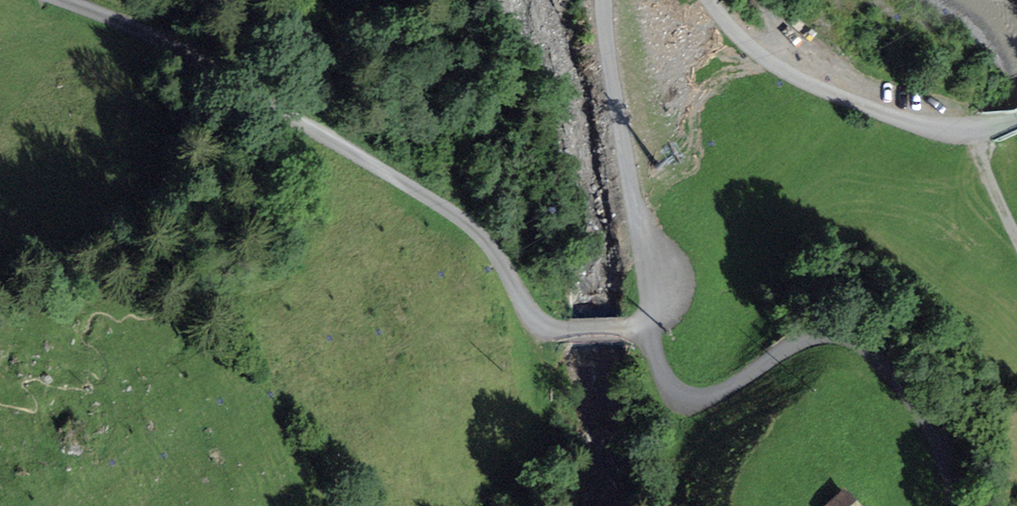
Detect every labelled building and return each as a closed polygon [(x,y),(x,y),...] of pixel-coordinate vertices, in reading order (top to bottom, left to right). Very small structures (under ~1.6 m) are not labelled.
[(832,505),(855,505),(845,495),(832,505)]
